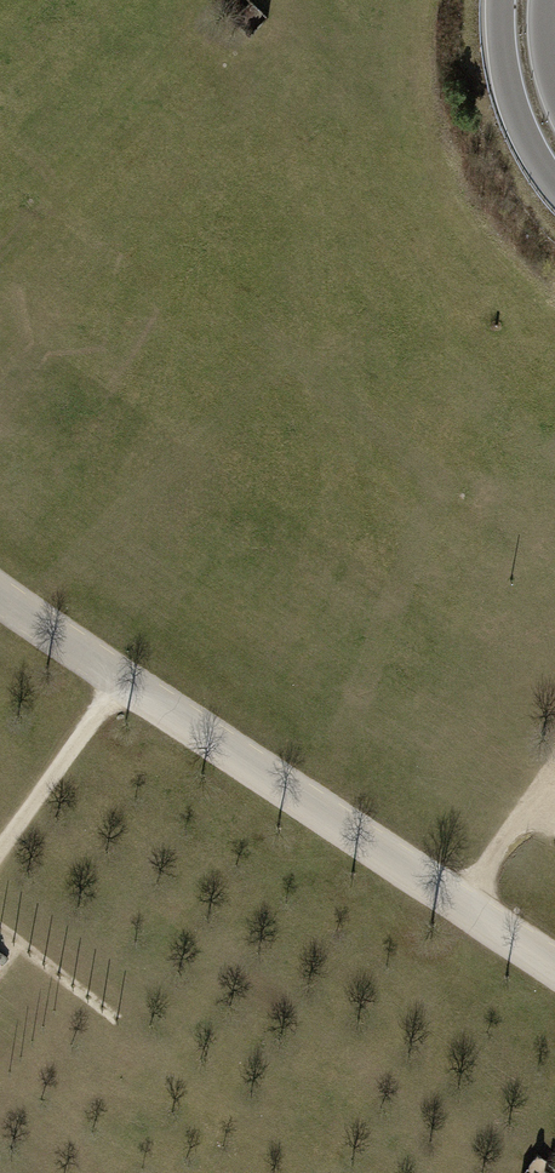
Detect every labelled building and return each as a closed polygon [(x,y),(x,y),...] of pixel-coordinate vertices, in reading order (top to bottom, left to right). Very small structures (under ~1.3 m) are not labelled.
[(250,0),(238,0),(226,12),(252,38),(270,20),(250,0)] [(536,1155),(523,1172),(554,1172),(554,1168),(536,1155)]
